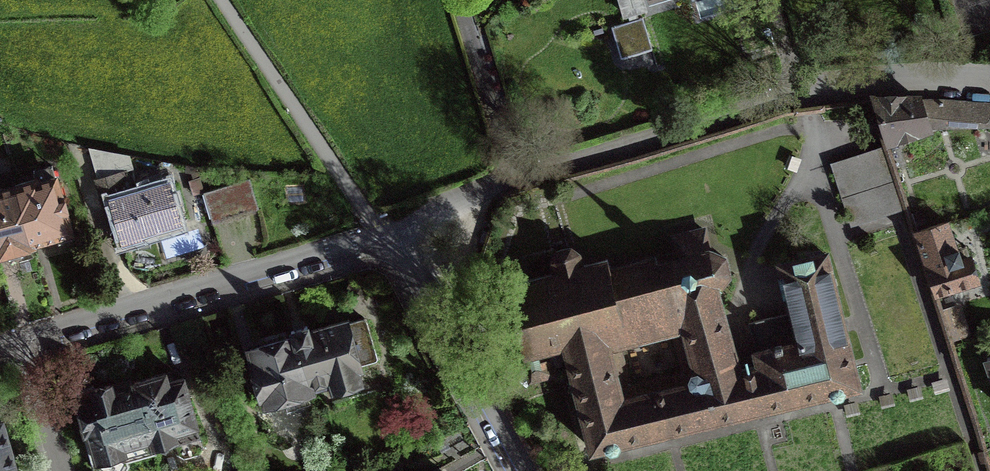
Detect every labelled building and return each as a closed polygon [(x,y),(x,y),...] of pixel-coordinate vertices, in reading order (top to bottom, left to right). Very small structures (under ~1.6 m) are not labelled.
[(623,19),(625,18),(627,24),(610,29),(620,60),(651,50),(642,19),(639,20),(637,14),(645,12),(641,0),(617,0),(623,19)] [(939,126),(932,101),(871,102),(884,143),(939,126)] [(965,116),(960,103),(942,101),(937,101),(941,113),(965,116)] [(898,209),(879,149),(829,165),(848,225),(898,209)] [(126,157),(93,151),(101,180),(96,181),(108,222),(115,220),(121,241),(179,223),(168,185),(127,197),(120,174),(130,171),(126,157)] [(0,191),(0,256),(1,255),(5,254),(7,261),(21,257),(19,250),(29,247),(31,246),(37,245),(56,239),(57,245),(72,241),(50,167),(32,173),(34,181),(13,187),(0,191)] [(194,197),(202,194),(198,180),(189,182),(194,197)] [(248,181),(202,194),(211,224),(240,216),(257,210),(248,181)] [(909,218),(914,233),(924,230),(920,215),(909,218)] [(954,252),(950,239),(945,224),(924,230),(914,233),(934,294),(975,282),(968,259),(960,262),(957,251),(954,252)] [(558,363),(567,360),(570,379),(572,378),(591,451),(748,413),(737,374),(713,291),(717,290),(728,276),(724,259),(709,252),(703,231),(673,239),(678,260),(657,266),(656,259),(610,271),(607,261),(581,268),(577,254),(569,250),(555,253),(551,262),(554,275),(504,288),(515,332),(525,375),(529,382),(553,376),(551,368),(559,366),(558,363)] [(759,368),(737,374),(748,413),(856,387),(824,255),(780,266),(793,321),(774,326),(772,319),(760,321),(747,325),(759,368)] [(300,329),(291,332),(290,332),(292,339),(249,351),(253,365),(249,367),(242,369),(251,400),(262,397),(264,404),(308,392),(310,391),(309,388),(330,382),(333,390),(358,383),(354,369),(361,367),(361,366),(374,362),(376,359),(365,322),(362,320),(345,325),(344,323),(307,333),(306,328),(300,329)] [(949,341),(965,336),(962,326),(946,331),(949,341)] [(134,384),(136,389),(112,396),(109,386),(91,391),(92,397),(94,401),(76,407),(83,434),(87,433),(98,470),(125,470),(127,467),(126,463),(155,455),(152,445),(172,439),(177,456),(183,460),(197,455),(201,449),(194,426),(195,426),(182,380),(164,385),(157,387),(154,378),(134,384)] [(0,422),(0,470),(14,470),(0,422)]
